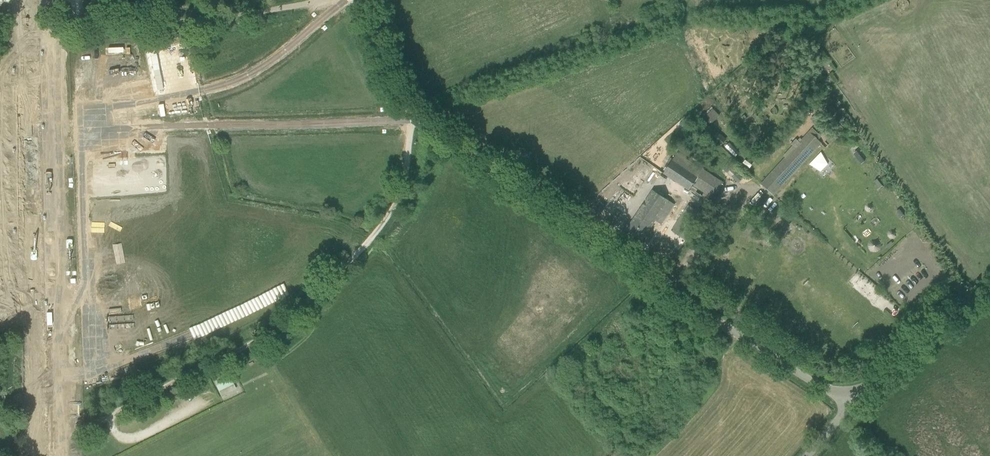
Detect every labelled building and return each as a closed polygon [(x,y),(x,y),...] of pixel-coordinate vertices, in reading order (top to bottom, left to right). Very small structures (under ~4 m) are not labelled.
[(711,118),(717,117),(715,109),(706,111),(708,120),(712,119),(711,118)] [(761,184),(773,195),(821,143),(809,132),(761,184)] [(820,173),(831,161),(820,151),(809,163),(820,173)] [(723,184),(703,170),(677,153),(672,159),(670,158),(667,163),(669,164),(663,173),(689,191),(693,185),(714,198),(723,184)] [(694,153),(691,157),(697,161),(700,157),(694,153)] [(661,224),(674,204),(652,190),(626,230),(642,241),(655,221),(661,224)] [(686,241),(703,215),(688,205),(671,231),(686,241)] [(219,391),(233,384),(228,373),(213,380),(219,391)] [(6,399),(12,411),(26,404),(21,392),(6,399)]
